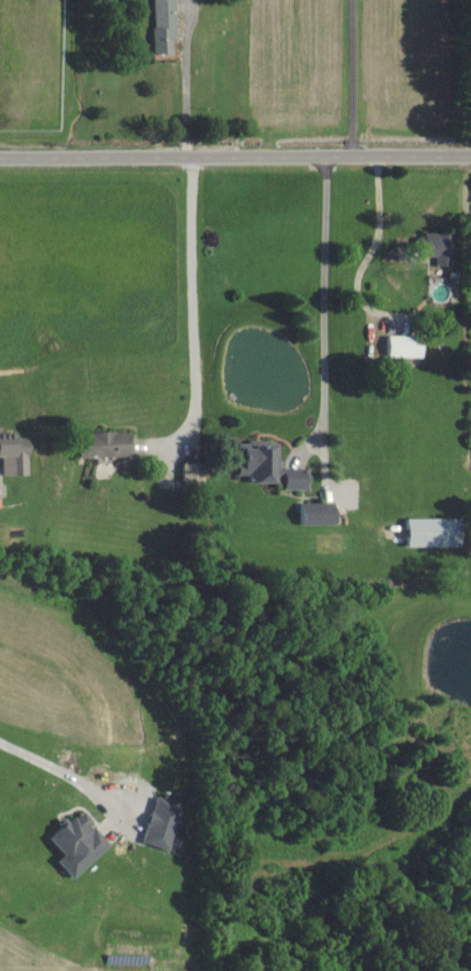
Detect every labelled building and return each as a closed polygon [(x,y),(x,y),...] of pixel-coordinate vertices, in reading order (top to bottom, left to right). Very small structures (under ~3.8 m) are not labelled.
[(171,54),(170,39),(176,39),(176,0),(153,0),(154,54),(171,54)] [(436,257),(436,266),(451,266),(452,233),(421,233),(420,256),(436,257)] [(384,357),(423,358),(424,336),(385,335),(384,357)] [(128,432),(74,433),(75,457),(128,455),(128,432)] [(27,437),(14,438),(14,433),(0,434),(0,457),(1,476),(28,475),(27,437)] [(307,490),(307,469),(278,469),(278,442),(249,442),(249,449),(236,449),(236,476),(247,476),(247,483),(280,483),(280,490),(307,490)] [(180,485),(201,485),(200,463),(180,463),(180,485)] [(336,525),(336,504),(297,503),(297,524),(336,525)] [(404,547),(458,546),(458,518),(403,519),(404,547)] [(168,851),(180,804),(153,797),(140,843),(168,851)] [(108,845),(88,823),(91,820),(82,811),(69,822),(65,818),(44,837),(61,856),(54,862),(70,879),(108,845)]
